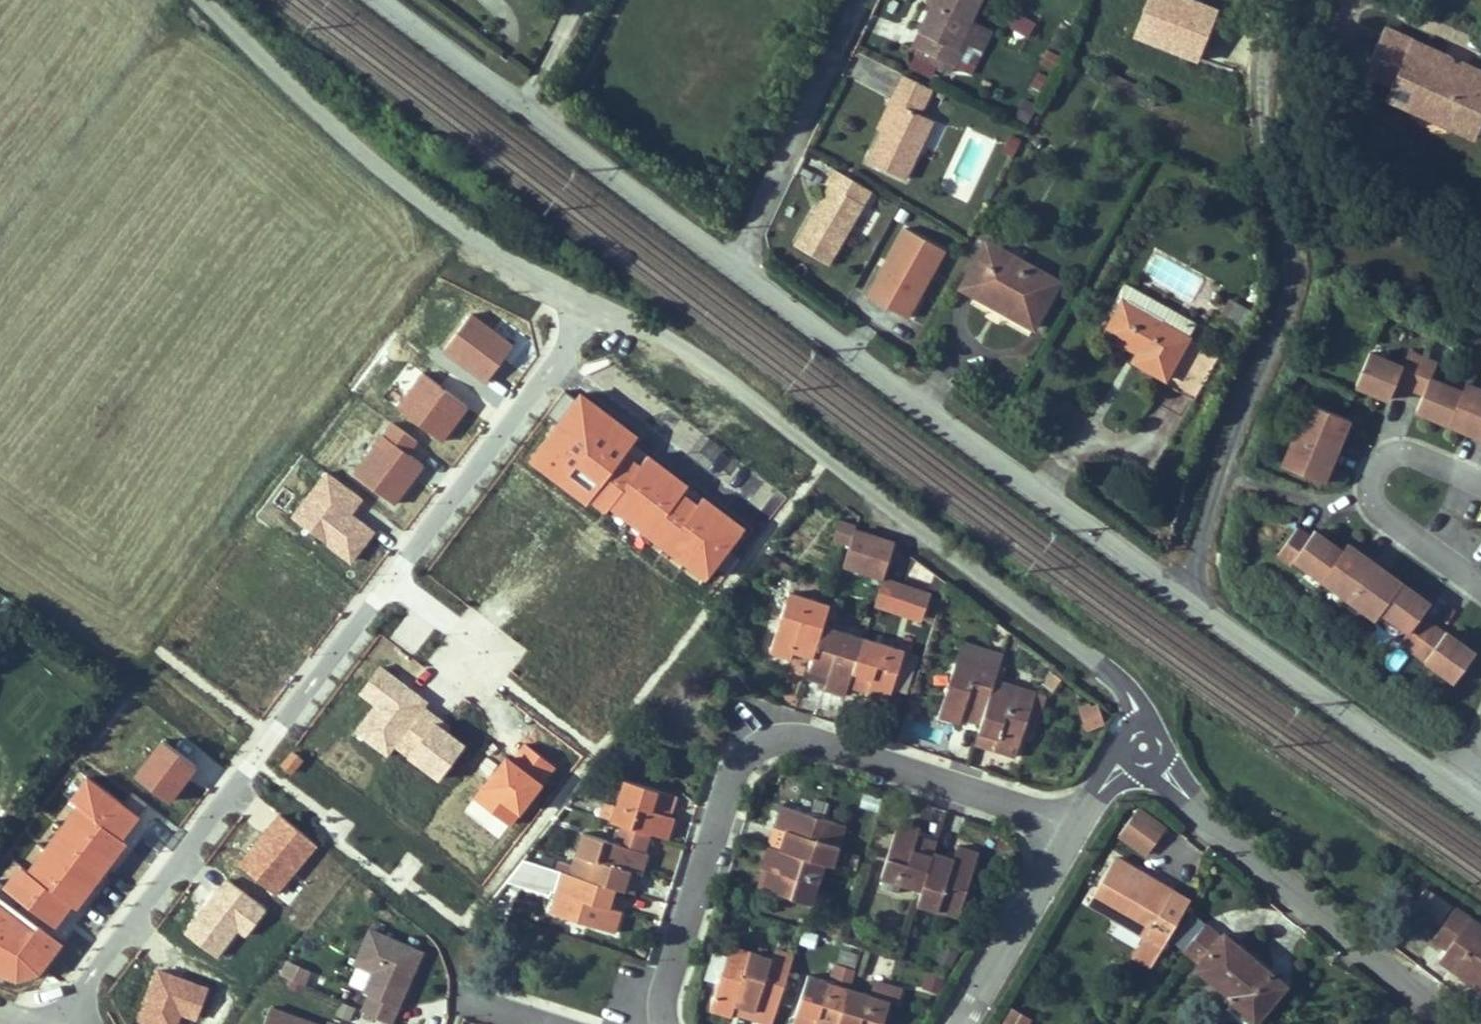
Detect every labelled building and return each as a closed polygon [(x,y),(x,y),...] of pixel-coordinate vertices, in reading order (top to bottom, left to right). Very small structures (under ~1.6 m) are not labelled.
[(972,0),(921,0),(907,28),(915,31),(905,50),(949,71),(960,47),(952,43),(972,0)] [(1017,11),(1011,25),(1030,33),(1036,20),(1017,11)] [(1480,124),(1480,65),(1387,23),(1365,72),(1389,82),(1384,92),(1476,134),(1480,124)] [(908,108),(920,83),(892,69),(879,96),(887,99),(873,128),(859,158),(895,174),(923,115),(908,108)] [(844,202),(852,188),(823,172),(815,187),(818,189),(785,249),(818,267),(852,206),(844,202)] [(860,192),(852,188),(844,202),(852,206),(860,192)] [(895,318),(933,250),(893,228),(875,261),(879,264),(875,270),(871,268),(855,296),(895,318)] [(1015,332),(1043,286),(973,245),(945,291),(1015,332)] [(875,270),(879,264),(875,261),(871,268),(875,270)] [(1184,414),(1220,359),(1114,290),(1094,322),(1100,326),(1090,341),(1125,364),(1120,372),(1184,414)] [(1235,318),(1222,311),(1211,330),(1224,337),(1235,318)] [(1470,377),(1466,385),(1434,372),(1440,357),(1411,345),(1405,360),(1373,347),(1359,380),(1393,393),(1399,377),(1426,388),(1419,405),(1480,430),(1480,381),(1470,377)] [(1328,478),(1355,416),(1313,398),(1286,460),(1328,478)] [(1435,599),(1354,537),(1348,544),(1321,524),(1316,530),(1304,521),(1284,547),(1297,556),(1299,552),(1379,612),(1384,605),(1413,626),(1405,637),(1458,677),(1479,648),(1451,627),(1449,629),(1426,611),(1435,599)] [(849,539),(838,573),(875,584),(886,550),(849,539)] [(921,598),(875,584),(869,604),(914,619),(921,598)] [(826,615),(831,599),(790,586),(772,645),(796,653),(798,647),(814,652),(826,615)] [(841,689),(846,675),(862,626),(826,615),(814,652),(810,666),(830,671),(826,684),(841,689)] [(905,640),(862,626),(846,675),(870,683),(866,695),(885,701),(905,640)] [(995,664),(999,652),(958,639),(937,705),(960,712),(965,698),(983,703),(995,664)] [(910,684),(918,651),(906,648),(898,681),(910,684)] [(1040,678),(995,664),(983,703),(977,720),(1002,728),(999,738),(1019,744),(1028,714),(1040,678)] [(1051,682),(1040,678),(1028,714),(1040,717),(1051,682)] [(620,768),(607,809),(674,830),(681,808),(668,804),(674,785),(620,768)] [(824,854),(829,856),(843,812),(778,792),(771,813),(785,817),(778,840),(824,854)] [(860,807),(877,812),(881,798),(864,793),(860,807)] [(904,810),(887,805),(869,862),(912,876),(923,839),(928,824),(902,816),(904,810)] [(1145,854),(1167,824),(1141,806),(1120,836),(1145,854)] [(561,850),(558,860),(614,878),(623,881),(629,864),(641,867),(647,845),(585,825),(575,854),(561,850)] [(941,844),(923,839),(912,876),(908,889),(947,901),(966,837),(945,831),(941,844)] [(811,895),(824,854),(778,840),(763,835),(757,854),(766,857),(759,879),(811,895)] [(1124,919),(1150,873),(1113,853),(1087,899),(1124,919)] [(614,878),(558,860),(544,905),(613,927),(621,905),(607,900),(614,878)] [(1150,873),(1124,919),(1146,932),(1164,942),(1190,896),(1150,873)] [(1435,909),(1410,891),(1398,907),(1423,925),(1435,909)] [(1259,1020),(1282,991),(1264,976),(1273,964),(1225,926),(1221,930),(1208,921),(1207,922),(1192,910),(1171,936),(1185,947),(1183,949),(1196,959),(1194,961),(1232,990),(1227,996),(1259,1020)] [(1480,989),(1480,943),(1437,911),(1415,942),(1429,952),(1422,962),(1474,999),(1480,989)] [(402,982),(407,970),(417,945),(365,923),(350,958),(368,965),(359,986),(366,989),(359,1005),(387,1017),(402,982)] [(1164,942),(1146,932),(1134,952),(1152,962),(1164,942)] [(766,1004),(781,954),(766,949),(720,935),(700,999),(727,1007),(731,993),(766,1004)] [(766,949),(781,954),(784,943),(770,938),(766,949)] [(846,953),(829,948),(822,969),(804,963),(788,1012),(811,1019),(809,1023),(825,1023),(840,974),(846,953)] [(283,959),(278,979),(305,986),(310,966),(283,959)] [(863,981),(888,988),(897,991),(903,974),(869,963),(863,981)] [(1292,979),(1273,964),(1264,976),(1282,991),(1292,979)] [(926,968),(920,984),(940,992),(946,976),(926,968)] [(840,974),(825,1023),(877,1023),(888,988),(863,981),(840,974)] [(263,1001),(255,1023),(327,1023),(263,1001)] [(1014,1006),(1004,1023),(1027,1023),(1032,1015),(1014,1006)]
